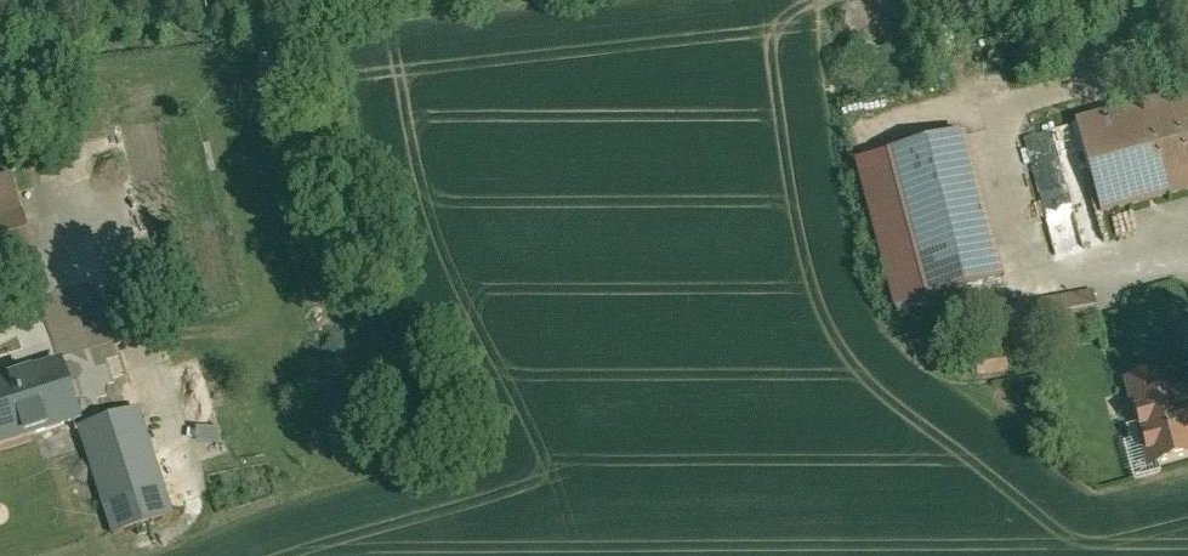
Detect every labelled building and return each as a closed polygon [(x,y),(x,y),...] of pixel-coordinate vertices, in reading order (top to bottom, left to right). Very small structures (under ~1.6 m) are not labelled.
[(1077,123),(1101,214),(1103,213),(1187,190),(1187,92),(1077,123)] [(994,254),(962,136),(891,155),(922,273),(994,254)] [(922,273),(891,155),(857,164),(895,306),(929,297),(922,273)] [(0,179),(0,261),(33,252),(13,175),(0,179)] [(994,254),(922,273),(929,297),(1000,278),(994,254)] [(118,372),(89,281),(37,298),(59,367),(67,391),(114,536),(173,517),(125,370),(118,372)] [(1005,356),(976,359),(978,374),(1007,370),(1005,356)] [(0,384),(0,444),(54,427),(44,398),(67,391),(59,367),(37,374),(36,373),(0,384)] [(1122,380),(1148,470),(1187,459),(1187,393),(1186,384),(1163,390),(1157,370),(1122,380)]
